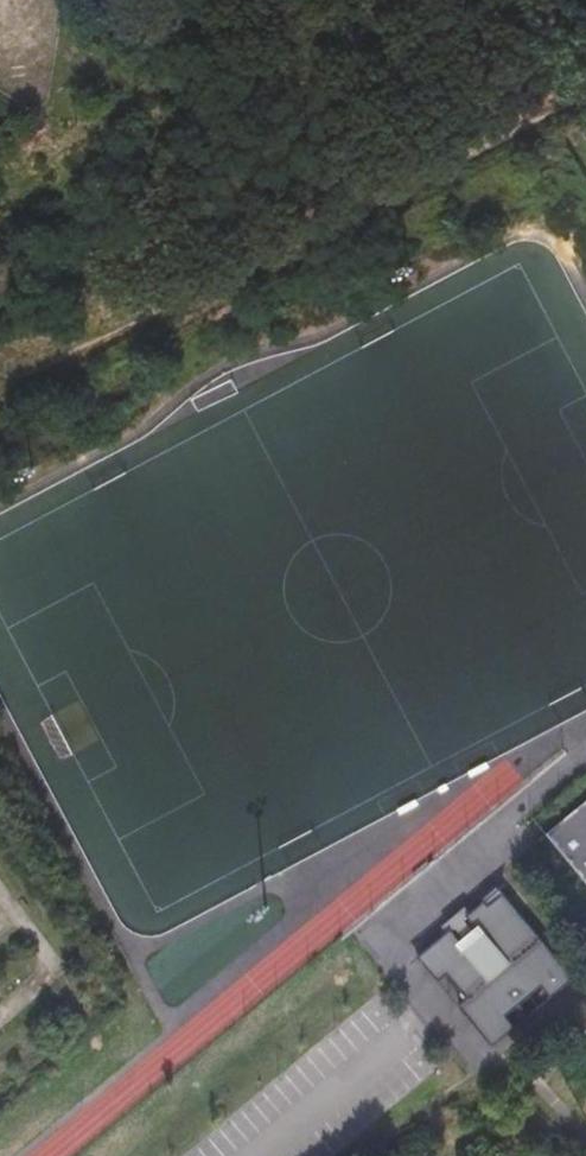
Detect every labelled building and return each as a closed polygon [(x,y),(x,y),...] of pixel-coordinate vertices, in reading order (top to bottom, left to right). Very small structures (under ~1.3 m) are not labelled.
[(556,840),(585,877),(585,804),(551,834),(556,840)] [(489,902),(481,909),(471,917),(468,920),(482,938),(467,951),(457,939),(453,932),(448,936),(422,958),(443,983),(451,976),(471,1000),(462,1007),(502,1056),(510,1049),(537,1026),(584,987),(502,886),(486,899),(489,902)] [(448,936),(453,932),(457,939),(467,951),(482,938),(468,920),(471,917),(465,910),(449,923),(442,929),(448,936)] [(443,983),(462,1007),(471,1000),(451,976),(443,983)]
